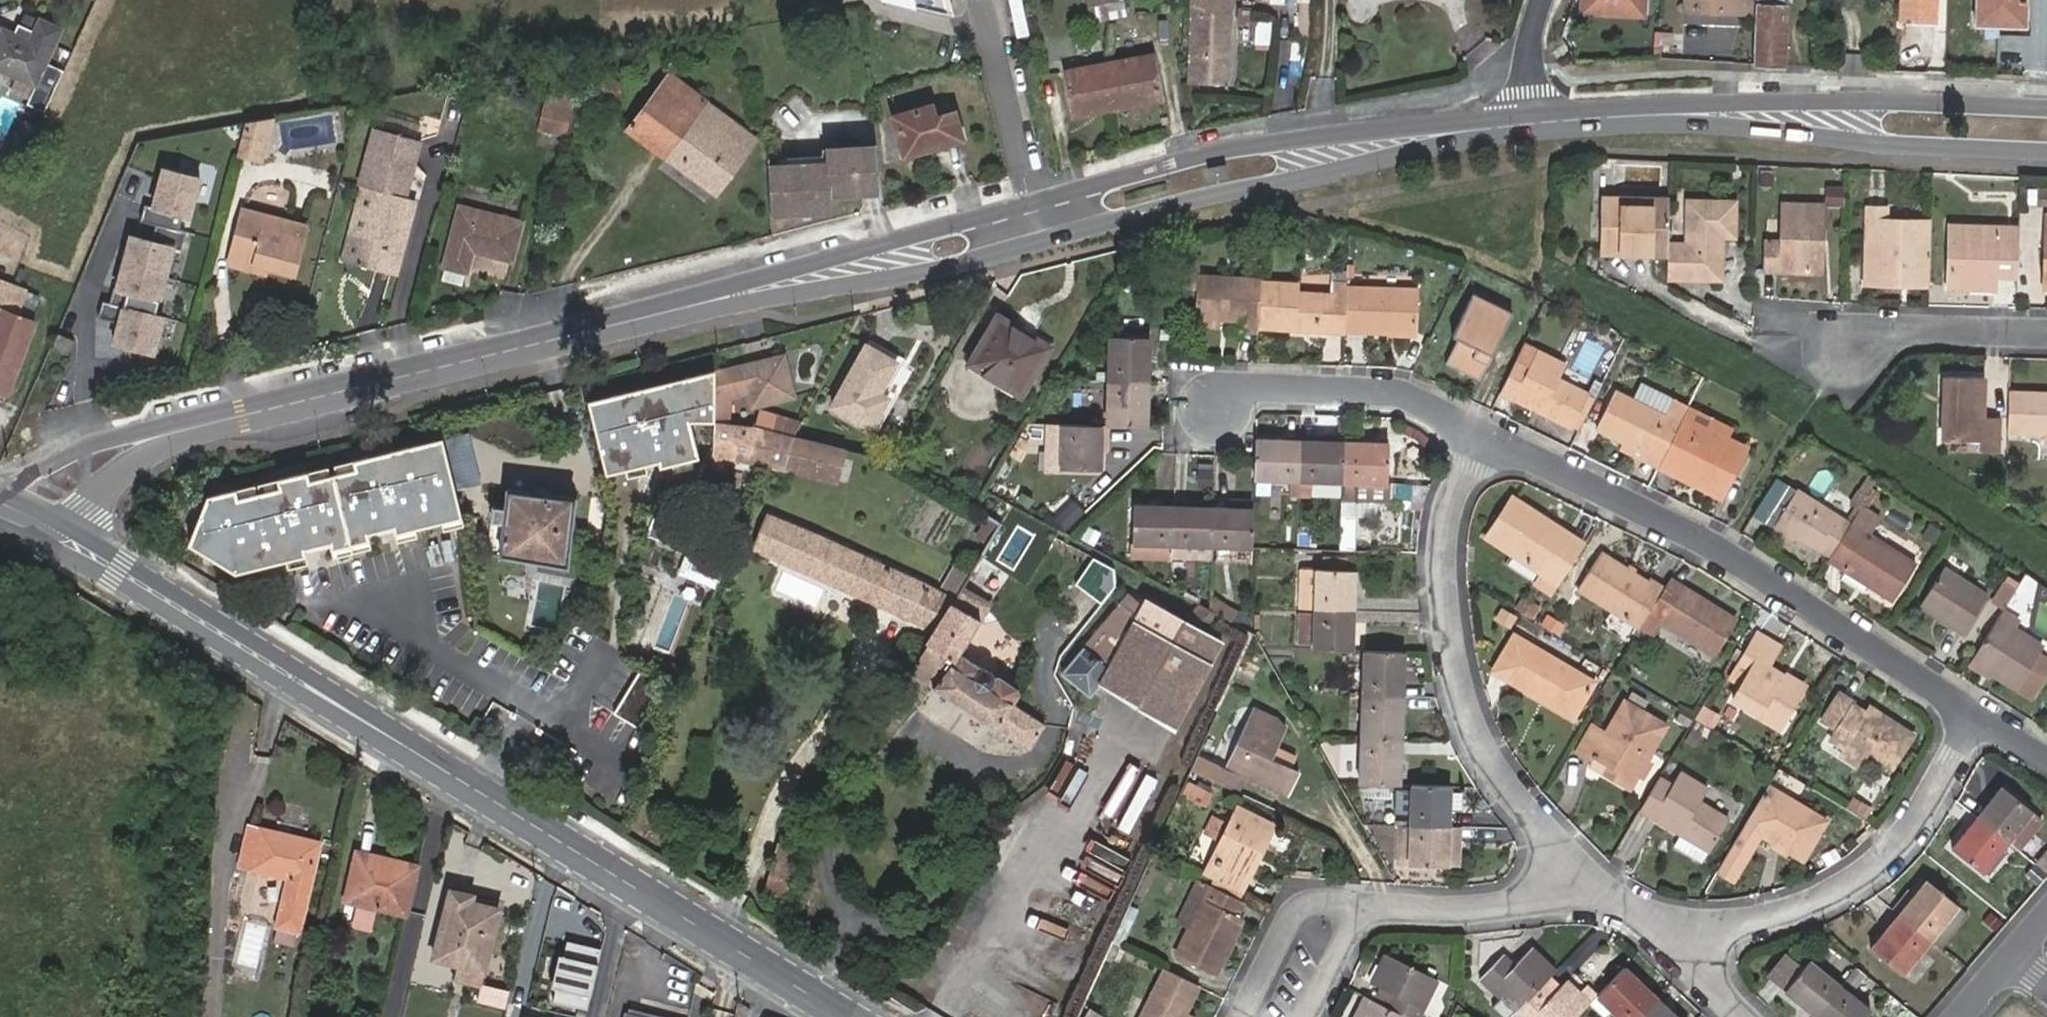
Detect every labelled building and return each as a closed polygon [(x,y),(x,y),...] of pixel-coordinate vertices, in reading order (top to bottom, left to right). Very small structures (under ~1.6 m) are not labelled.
[(880,1),(947,16),(943,0),(880,0),(880,1)] [(1017,36),(1029,33),(1023,0),(1010,0),(1017,36)] [(1091,20),(1124,13),(1120,0),(1086,0),(1091,20)] [(1187,84),(1226,82),(1227,0),(1188,0),(1187,84)] [(1582,14),(1641,15),(1642,0),(1583,0),(1582,14)] [(1755,12),(1755,4),(1755,0),(1686,0),(1686,11),(1697,12),(1755,12)] [(1783,66),(1784,6),(1784,0),(1755,0),(1755,4),(1755,12),(1754,66),(1783,66)] [(1901,20),(1936,21),(1937,0),(1902,0),(1901,20)] [(2026,16),(2026,0),(1977,0),(1976,15),(1975,24),(2026,25),(2026,16)] [(1255,20),(1255,45),(1272,45),(1272,20),(1255,20)] [(0,30),(0,31),(0,76),(34,91),(26,109),(43,116),(62,75),(46,67),(61,34),(37,23),(32,35),(18,29),(14,36),(0,30)] [(1149,57),(1065,75),(1074,118),(1159,100),(1149,57)] [(613,76),(599,85),(610,99),(623,90),(613,76)] [(667,77),(625,130),(713,193),(753,138),(667,77)] [(565,125),(570,103),(575,86),(549,81),(537,118),(565,125)] [(928,107),(891,116),(901,158),(960,142),(953,114),(932,118),(928,107)] [(261,164),(271,119),(243,124),(234,157),(261,164)] [(376,192),(397,197),(409,139),(368,130),(356,188),(376,192)] [(880,190),(875,144),(826,148),(827,162),(767,163),(770,212),(829,210),(828,193),(880,190)] [(1222,170),(1206,174),(1208,184),(1224,182),(1222,170)] [(143,210),(141,220),(178,230),(182,221),(186,222),(197,183),(162,174),(151,212),(143,210)] [(366,227),(356,264),(393,272),(413,200),(397,197),(376,192),(366,227)] [(1845,193),(1829,192),(1828,211),(1844,212),(1845,193)] [(1669,248),(1670,210),(1625,208),(1625,199),(1606,199),(1604,255),(1669,258),(1669,248)] [(1670,210),(1671,201),(1625,199),(1625,208),(1670,210)] [(1819,239),(1825,238),(1826,207),(1786,205),(1784,237),(1771,236),(1770,270),(1817,272),(1819,239)] [(1669,258),(1668,280),(1719,282),(1721,238),(1736,239),(1737,209),(1690,207),(1688,249),(1669,248),(1669,258)] [(227,256),(269,269),(291,276),(304,227),(240,209),(227,256)] [(516,223),(460,209),(444,268),(464,273),(469,254),(507,263),(516,223)] [(1931,269),(1931,224),(1888,222),(1888,210),(1869,209),(1868,285),(1901,287),(1902,269),(1931,269)] [(178,230),(141,220),(139,226),(155,231),(150,246),(129,240),(122,266),(164,277),(171,251),(178,253),(183,235),(178,234),(178,230)] [(346,262),(356,264),(366,227),(357,225),(346,262)] [(2016,277),(2017,232),(1948,231),(1947,290),(1992,291),(1993,276),(2016,277)] [(1824,273),(1825,238),(1819,239),(1817,272),(1824,273)] [(265,281),(269,269),(227,256),(223,269),(265,281)] [(1195,292),(1195,277),(1196,260),(1180,259),(1178,291),(1195,292)] [(164,277),(122,266),(115,293),(112,292),(109,301),(153,314),(164,277)] [(1901,287),(1930,288),(1931,269),(1902,269),(1901,287)] [(1255,281),(1255,278),(1195,277),(1195,292),(1194,320),(1216,321),(1239,321),(1239,333),(1255,332),(1255,325),(1255,281)] [(1344,283),(1344,279),(1329,279),(1328,289),(1293,289),(1293,281),(1255,281),(1255,325),(1343,328),(1344,283)] [(1344,283),(1343,328),(1343,330),(1414,331),(1414,286),(1344,283)] [(5,398),(33,328),(15,321),(25,296),(0,286),(0,396),(5,398)] [(1509,316),(1471,297),(1450,338),(1459,343),(1448,367),(1478,381),(1509,316)] [(153,314),(109,301),(107,308),(100,306),(96,322),(116,328),(110,348),(150,360),(162,318),(153,316),(153,314)] [(1027,335),(997,316),(968,366),(1022,398),(1049,352),(1025,337),(1027,335)] [(1216,329),(1216,321),(1194,320),(1194,328),(1216,329)] [(1108,338),(1107,381),(1146,382),(1147,339),(1108,338)] [(895,366),(864,349),(831,408),(872,430),(889,399),(880,393),(895,366)] [(1579,429),(1593,399),(1557,381),(1564,366),(1535,352),(1528,366),(1515,359),(1500,391),(1579,429)] [(745,394),(749,409),(786,401),(776,361),(713,376),(713,377),(715,417),(728,418),(727,399),(745,394)] [(713,372),(587,403),(604,475),(643,466),(643,463),(656,460),(658,468),(696,459),(690,423),(716,422),(715,417),(713,377),(713,376),(713,372)] [(1622,376),(1614,392),(1664,415),(1672,400),(1622,376)] [(1146,382),(1107,381),(1106,426),(1146,427),(1146,382)] [(1983,382),(1945,381),(1943,446),(1980,447),(1980,457),(1998,458),(1998,422),(1981,421),(1983,382)] [(1683,418),(1687,409),(1672,400),(1664,415),(1614,392),(1596,427),(1663,461),(1683,418)] [(2009,435),(2046,436),(2046,447),(2046,398),(2009,397),(2009,435)] [(1705,407),(1691,401),(1687,409),(1683,418),(1725,438),(1729,429),(1702,415),(1705,407)] [(1744,448),(1725,438),(1683,418),(1663,461),(1662,464),(1706,485),(1703,491),(1718,498),(1744,448)] [(775,422),(773,434),(795,438),(801,426),(775,422)] [(773,434),(716,425),(715,456),(729,459),(763,466),(787,471),(795,438),(773,434)] [(1060,453),(1060,471),(1100,471),(1100,426),(1047,425),(1047,453),(1060,453)] [(307,470),(207,494),(207,545),(253,565),(304,553),(302,546),(328,540),(330,547),(367,538),(365,531),(392,524),(394,532),(460,516),(442,438),(354,459),(356,467),(309,479),(307,470)] [(831,447),(795,438),(787,471),(824,480),(831,447)] [(1298,481),(1300,443),(1255,441),(1254,480),(1298,481)] [(1344,445),(1300,443),(1298,481),(1343,483),(1344,445)] [(1387,446),(1344,445),(1343,483),(1387,484),(1387,446)] [(729,459),(715,456),(709,467),(726,471),(729,459)] [(1706,485),(1662,464),(1660,469),(1703,491),(1706,485)] [(1214,472),(1200,472),(1199,488),(1213,488),(1214,472)] [(1753,517),(1772,531),(1774,528),(1797,493),(1777,480),(1753,517)] [(1423,501),(1424,486),(1398,484),(1397,499),(1423,501)] [(1831,556),(1850,527),(1845,524),(1797,493),(1774,528),(1797,543),(1801,538),(1831,556)] [(1861,509),(1867,499),(1858,493),(1850,506),(1854,509),(1859,512),(1861,509)] [(572,502),(511,495),(509,509),(493,508),(492,525),(507,526),(503,555),(564,562),(572,502)] [(1557,578),(1577,545),(1565,538),(1568,533),(1551,523),(1547,528),(1533,518),(1536,514),(1508,497),(1484,535),(1557,578)] [(1069,530),(1084,508),(1069,498),(1054,519),(1069,530)] [(1133,543),(1174,544),(1175,508),(1134,507),(1133,543)] [(1174,544),(1211,545),(1212,509),(1175,508),(1174,544)] [(1211,545),(1252,547),(1253,510),(1212,509),(1211,545)] [(1852,524),(1859,512),(1854,509),(1845,524),(1850,527),(1852,524)] [(1859,512),(1852,524),(1868,534),(1877,519),(1861,509),(1859,512)] [(1551,523),(1536,514),(1533,518),(1547,528),(1551,523)] [(936,633),(955,600),(767,518),(752,551),(936,633)] [(1918,565),(1852,524),(1850,527),(1831,556),(1828,560),(1847,573),(1866,585),(1893,602),(1918,565)] [(1929,526),(1924,534),(1937,542),(1942,533),(1929,526)] [(1316,531),(1300,530),(1299,546),(1315,545),(1316,531)] [(717,581),(733,542),(723,538),(704,531),(689,570),(717,581)] [(1577,545),(1580,541),(1568,533),(1565,538),(1577,545)] [(1174,544),(1173,557),(1211,558),(1211,545),(1174,544)] [(1578,587),(1638,625),(1640,623),(1660,590),(1599,552),(1578,587)] [(1316,571),(1315,610),(1352,611),(1352,559),(1317,558),(1316,571)] [(1920,606),(1965,636),(1990,596),(1945,568),(1920,606)] [(1301,571),(1300,610),(1315,610),(1316,571),(1301,571)] [(1861,592),(1866,585),(1847,573),(1843,580),(1861,592)] [(1678,587),(1666,581),(1660,590),(1640,623),(1651,631),(1659,619),(1712,652),(1729,624),(1706,609),(1710,604),(1680,585),(1678,587)] [(2009,605),(2018,590),(2006,583),(1997,597),(2009,605)] [(990,603),(962,588),(955,600),(936,633),(910,677),(1032,748),(1044,727),(1010,706),(1016,696),(1014,691),(958,658),(990,603)] [(1213,596),(1207,606),(1233,620),(1238,610),(1213,596)] [(1522,596),(1516,607),(1532,617),(1541,604),(1522,596)] [(1142,611),(1127,597),(1062,673),(1089,697),(1098,686),(1142,611)] [(2004,611),(2009,605),(1997,597),(1993,604),(2004,611)] [(1142,611),(1098,686),(1181,728),(1224,644),(1198,631),(1181,622),(1146,604),(1142,611)] [(1706,609),(1729,624),(1733,618),(1710,604),(1706,609)] [(1209,611),(1196,605),(1181,622),(1198,631),(1213,614),(1209,611)] [(1517,614),(1502,605),(1495,618),(1510,627),(1517,614)] [(1315,610),(1314,651),(1352,652),(1352,611),(1315,610)] [(1562,622),(1547,613),(1542,623),(1557,632),(1562,622)] [(997,619),(982,630),(996,648),(1011,637),(997,619)] [(2000,619),(1975,659),(2036,697),(2046,679),(2046,676),(2033,667),(2042,652),(2045,647),(2000,619)] [(1544,684),(1579,706),(1595,680),(1511,630),(1496,655),(1515,667),(1510,673),(1540,691),(1544,684)] [(1782,682),(1786,675),(1770,665),(1782,646),(1760,632),(1740,663),(1750,670),(1733,698),(1760,716),(1764,710),(1782,722),(1800,693),(1782,682)] [(1363,652),(1362,696),(1401,697),(1402,654),(1363,652)] [(2042,652),(2033,667),(2046,676),(2046,655),(2042,652)] [(1515,667),(1496,655),(1492,662),(1510,673),(1515,667)] [(639,671),(608,721),(635,738),(658,679),(639,671)] [(1804,687),(1786,675),(1782,682),(1800,693),(1804,687)] [(1575,712),(1579,706),(1544,684),(1540,691),(1575,712)] [(1888,722),(1874,712),(1849,693),(1826,725),(1836,733),(1834,736),(1847,745),(1843,751),(1863,766),(1872,754),(1895,770),(1916,738),(1890,719),(1888,722)] [(1401,697),(1362,696),(1361,739),(1400,740),(1401,697)] [(1666,726),(1627,701),(1605,735),(1592,726),(1578,750),(1591,758),(1593,755),(1612,767),(1608,775),(1628,787),(1666,726)] [(1720,713),(1705,703),(1696,717),(1713,727),(1720,713)] [(1876,709),(1874,712),(1888,722),(1890,719),(1876,709)] [(1764,710),(1760,716),(1779,728),(1782,722),(1764,710)] [(1258,731),(1237,774),(1297,803),(1309,782),(1281,768),(1296,737),(1285,725),(1265,716),(1258,731)] [(1703,731),(1693,726),(1685,740),(1695,745),(1703,731)] [(1228,770),(1237,774),(1258,731),(1248,727),(1228,770)] [(1847,745),(1834,736),(1830,742),(1843,751),(1847,745)] [(1400,740),(1361,739),(1360,784),(1399,785),(1400,740)] [(1612,767),(1593,755),(1591,758),(1588,763),(1608,775),(1612,767)] [(1671,785),(1658,777),(1638,808),(1709,852),(1727,820),(1699,802),(1706,790),(1679,773),(1671,785)] [(1213,791),(1190,780),(1184,794),(1207,804),(1213,791)] [(1448,827),(1449,786),(1410,786),(1410,825),(1448,827)] [(1823,823),(1768,787),(1745,823),(1719,866),(1736,877),(1763,835),(1803,861),(1823,828),(1823,823)] [(1976,819),(2005,842),(2019,825),(2028,832),(2038,819),(2000,790),(1976,819)] [(1868,803),(1854,794),(1847,805),(1861,814),(1868,803)] [(1261,844),(1266,846),(1276,828),(1243,811),(1218,862),(1251,878),(1259,862),(1254,859),(1261,844)] [(1980,873),(2005,842),(1976,819),(1952,849),(1980,873)] [(1410,825),(1401,825),(1401,866),(1409,866),(1410,825)] [(1448,868),(1448,827),(1410,825),(1409,866),(1448,868)] [(2028,832),(2019,825),(2005,842),(2014,849),(2028,832)] [(1456,827),(1448,827),(1448,868),(1457,868),(1456,827)] [(298,931),(320,844),(263,831),(261,837),(248,834),(240,866),(289,878),(278,926),(298,931)] [(1259,862),(1266,846),(1261,844),(1254,859),(1259,862)] [(405,916),(416,868),(394,863),(393,867),(358,859),(348,901),(405,916)] [(1251,878),(1218,862),(1212,874),(1245,890),(1251,878)] [(1899,914),(1928,938),(1955,904),(1926,882),(1899,914)] [(1225,940),(1229,942),(1240,919),(1234,916),(1241,902),(1212,888),(1177,958),(1212,977),(1224,952),(1220,949),(1225,940)] [(473,903),(475,896),(450,890),(433,959),(460,965),(457,981),(480,986),(499,910),(473,903)] [(1131,904),(1114,942),(1124,946),(1140,908),(1131,904)] [(1900,973),(1928,938),(1899,914),(1871,949),(1900,973)] [(1224,952),(1229,942),(1225,940),(1220,949),(1224,952)] [(1481,978),(1516,1012),(1534,992),(1554,971),(1533,949),(1512,970),(1500,959),(1481,978)] [(1410,1016),(1419,1016),(1437,979),(1385,954),(1372,984),(1380,988),(1397,996),(1391,1008),(1410,1016)] [(1770,977),(1785,990),(1805,967),(1789,954),(1770,977)] [(1816,1016),(1840,987),(1809,962),(1805,967),(1785,990),(1816,1016)] [(1857,966),(1845,981),(1854,989),(1866,974),(1857,966)] [(1656,997),(1624,967),(1595,997),(1598,1000),(1608,1010),(1615,1016),(1636,1016),(1656,997)] [(1162,968),(1137,1016),(1178,1016),(1195,984),(1162,968)] [(1516,1012),(1521,1016),(1575,1016),(1588,1004),(1565,982),(1545,1002),(1534,992),(1516,1012)] [(1840,987),(1816,1016),(1817,1016),(1864,1016),(1869,1010),(1840,987)] [(1380,988),(1374,999),(1391,1008),(1397,996),(1380,988)] [(1391,1008),(1374,999),(1366,995),(1356,1016),(1410,1016),(1391,1008)] [(1656,997),(1636,1016),(1677,1016),(1656,997)] [(1598,1000),(1591,1007),(1601,1016),(1602,1016),(1608,1010),(1598,1000)]
